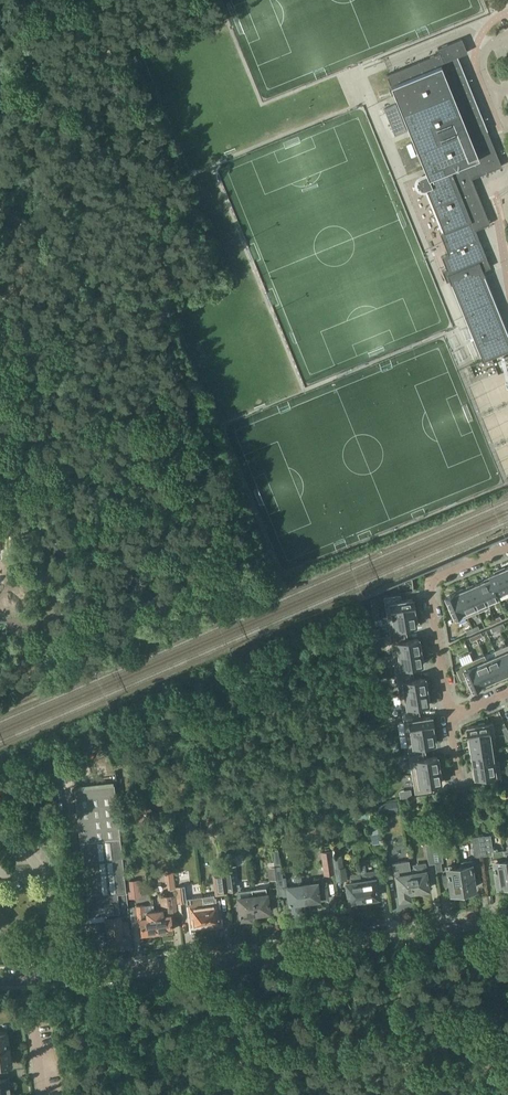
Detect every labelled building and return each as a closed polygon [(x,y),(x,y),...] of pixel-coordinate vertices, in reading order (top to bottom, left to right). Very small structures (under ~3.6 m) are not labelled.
[(386,74),(398,102),(410,132),(426,173),(419,175),(418,176),(417,176),(417,177),(416,179),(416,180),(416,181),(416,182),(416,183),(416,184),(417,185),(418,186),(419,187),(420,188),(421,188),(422,188),(423,188),(425,188),(426,188),(440,224),(443,231),(440,233),(448,254),(441,256),(446,269),(442,270),(446,281),(449,280),(482,361),(507,350),(507,332),(490,288),(482,269),(489,266),(474,229),(490,223),(472,178),(502,166),(498,155),(496,156),(487,134),(489,133),(457,56),(468,52),(462,38),(438,48),(440,53),(389,73),(386,74)] [(407,129),(397,105),(396,103),(385,108),(396,134),(407,129)] [(500,570),(501,573),(507,589),(507,566),(500,570)] [(501,573),(500,570),(489,575),(490,578),(498,596),(507,592),(507,589),(501,573)] [(479,582),(487,602),(498,597),(498,596),(490,578),(479,582)] [(468,587),(478,611),(489,607),(487,602),(479,582),(468,587)] [(463,589),(463,588),(456,591),(457,592),(467,616),(478,611),(468,587),(463,589)] [(467,616),(457,592),(445,597),(450,607),(449,608),(451,614),(453,614),(456,621),(467,616)] [(399,601),(398,595),(385,597),(386,603),(388,616),(401,614),(414,612),(412,599),(399,601)] [(414,613),(414,612),(401,614),(388,616),(390,629),(391,636),(404,634),(403,627),(416,625),(416,620),(417,620),(416,612),(414,613)] [(405,641),(404,634),(391,636),(392,643),(394,655),(420,651),(422,651),(421,643),(419,643),(418,639),(405,641)] [(507,673),(507,650),(506,645),(495,650),(497,655),(505,674),(507,673)] [(397,675),(410,673),(409,666),(422,664),(422,659),(423,659),(422,651),(420,651),(394,655),(396,668),(397,675)] [(484,685),(490,682),(489,681),(494,679),(486,659),(484,654),(473,659),(483,683),(484,685)] [(486,659),(494,679),(505,674),(497,655),(486,659)] [(472,689),(483,683),(473,659),(455,667),(461,680),(467,678),(472,689)] [(411,680),(410,673),(397,675),(398,682),(400,695),(413,693),(427,691),(428,690),(427,682),(425,682),(425,678),(411,680)] [(403,714),(416,712),(415,705),(429,703),(428,699),(429,698),(428,690),(427,691),(413,693),(400,695),(402,707),(403,714)] [(417,719),(416,712),(403,714),(404,721),(406,734),(433,730),(431,717),(417,719)] [(495,735),(493,722),(485,724),(485,723),(478,724),(478,725),(467,726),(469,739),(490,736),(495,735)] [(433,730),(406,734),(408,747),(409,754),(423,751),(421,744),(435,742),(434,738),(436,738),(434,730),(433,730)] [(492,749),(490,736),(469,739),(469,741),(468,741),(469,747),(470,746),(471,752),(492,749)] [(473,764),(496,761),(494,748),(492,749),(471,752),(473,764)] [(424,758),(423,751),(409,754),(410,761),(412,773),(426,771),(439,769),(440,769),(439,760),(438,761),(437,756),(424,758)] [(502,780),(499,760),(496,761),(473,764),(475,777),(487,775),(488,782),(502,780)] [(415,792),(429,790),(428,784),(441,782),(440,777),(442,777),(440,769),(439,769),(426,771),(412,773),(414,786),(415,792)] [(129,915),(121,849),(114,784),(74,788),(80,840),(88,915),(106,913),(106,917),(108,937),(122,936),(122,933),(129,933),(128,921),(124,921),(123,916),(129,915)] [(429,795),(430,803),(440,801),(439,794),(429,795)] [(376,811),(385,809),(384,801),(375,802),(376,811)] [(328,818),(330,820),(331,821),(334,821),(335,820),(336,818),(337,816),(335,814),(333,813),(331,813),(329,814),(328,815),(328,818)] [(193,819),(186,820),(187,835),(195,835),(193,819)] [(373,844),(380,843),(377,822),(370,824),(370,828),(367,828),(368,838),(372,837),(373,844)] [(498,884),(507,882),(507,880),(505,859),(503,849),(498,850),(498,848),(495,848),(493,847),(491,834),(485,835),(478,836),(481,855),(493,853),(495,865),(494,865),(494,867),(490,867),(490,871),(491,871),(492,875),(491,875),(492,882),(497,881),(498,884)] [(475,856),(481,855),(478,836),(472,837),(475,856)] [(432,844),(435,863),(436,871),(442,870),(441,862),(443,862),(440,843),(432,844)] [(428,864),(435,863),(432,844),(426,845),(428,864)] [(274,850),(272,850),(275,877),(278,895),(288,894),(289,896),(288,886),(287,887),(285,876),(283,876),(281,864),(280,865),(279,853),(280,853),(279,849),(274,850)] [(324,875),(334,873),(331,850),(321,852),(324,875)] [(342,854),(333,856),(336,880),(348,879),(347,876),(346,866),(344,866),(342,854)] [(410,861),(393,863),(395,877),(397,876),(401,899),(410,897),(409,891),(414,890),(412,872),(410,861)] [(459,866),(462,889),(475,887),(472,869),(471,864),(471,861),(464,862),(464,866),(459,866)] [(367,873),(365,864),(359,865),(362,880),(361,880),(364,898),(378,896),(374,872),(367,873)] [(412,872),(414,890),(428,888),(424,864),(415,865),(416,872),(412,872)] [(462,889),(459,866),(453,867),(453,866),(448,866),(449,872),(448,872),(448,874),(444,874),(445,882),(450,882),(452,891),(462,889)] [(166,889),(175,888),(173,870),(164,871),(166,889)] [(215,895),(227,893),(224,871),(212,872),(215,895)] [(255,912),(252,889),(241,890),(240,883),(237,884),(235,871),(226,872),(228,890),(237,889),(240,912),(241,915),(242,921),(250,919),(250,913),(255,912)] [(301,913),(299,901),(304,900),(302,885),(303,885),(301,874),(293,875),(295,886),(288,886),(289,896),(289,902),(289,904),(290,904),(292,914),(301,913)] [(348,882),(347,882),(349,898),(349,902),(350,902),(351,906),(359,905),(358,899),(364,898),(361,880),(362,880),(361,874),(347,876),(348,879),(348,882)] [(129,897),(141,896),(139,879),(127,880),(129,897)] [(302,885),(304,900),(327,897),(326,889),(317,890),(316,883),(303,885),(302,885)] [(185,884),(176,885),(178,902),(186,901),(186,905),(190,904),(191,913),(190,913),(191,921),(192,921),(193,925),(199,924),(200,926),(206,925),(203,904),(203,899),(203,897),(202,896),(186,898),(185,884)] [(252,889),(255,912),(269,910),(266,887),(252,889)] [(155,916),(157,931),(172,930),(171,917),(173,917),(172,914),(178,913),(176,894),(161,896),(163,909),(154,910),(155,916)] [(217,895),(203,897),(203,899),(203,904),(206,925),(212,925),(212,923),(219,922),(218,918),(221,917),(220,909),(217,909),(217,903),(218,902),(217,895)] [(157,931),(155,916),(154,910),(144,911),(143,905),(137,906),(138,921),(141,921),(142,933),(157,931)] [(11,1045),(9,1029),(0,1030),(0,1046),(11,1045)] [(14,1062),(11,1045),(0,1046),(0,1063),(14,1062)] [(11,1076),(0,1077),(0,1094),(14,1094),(11,1076)]
